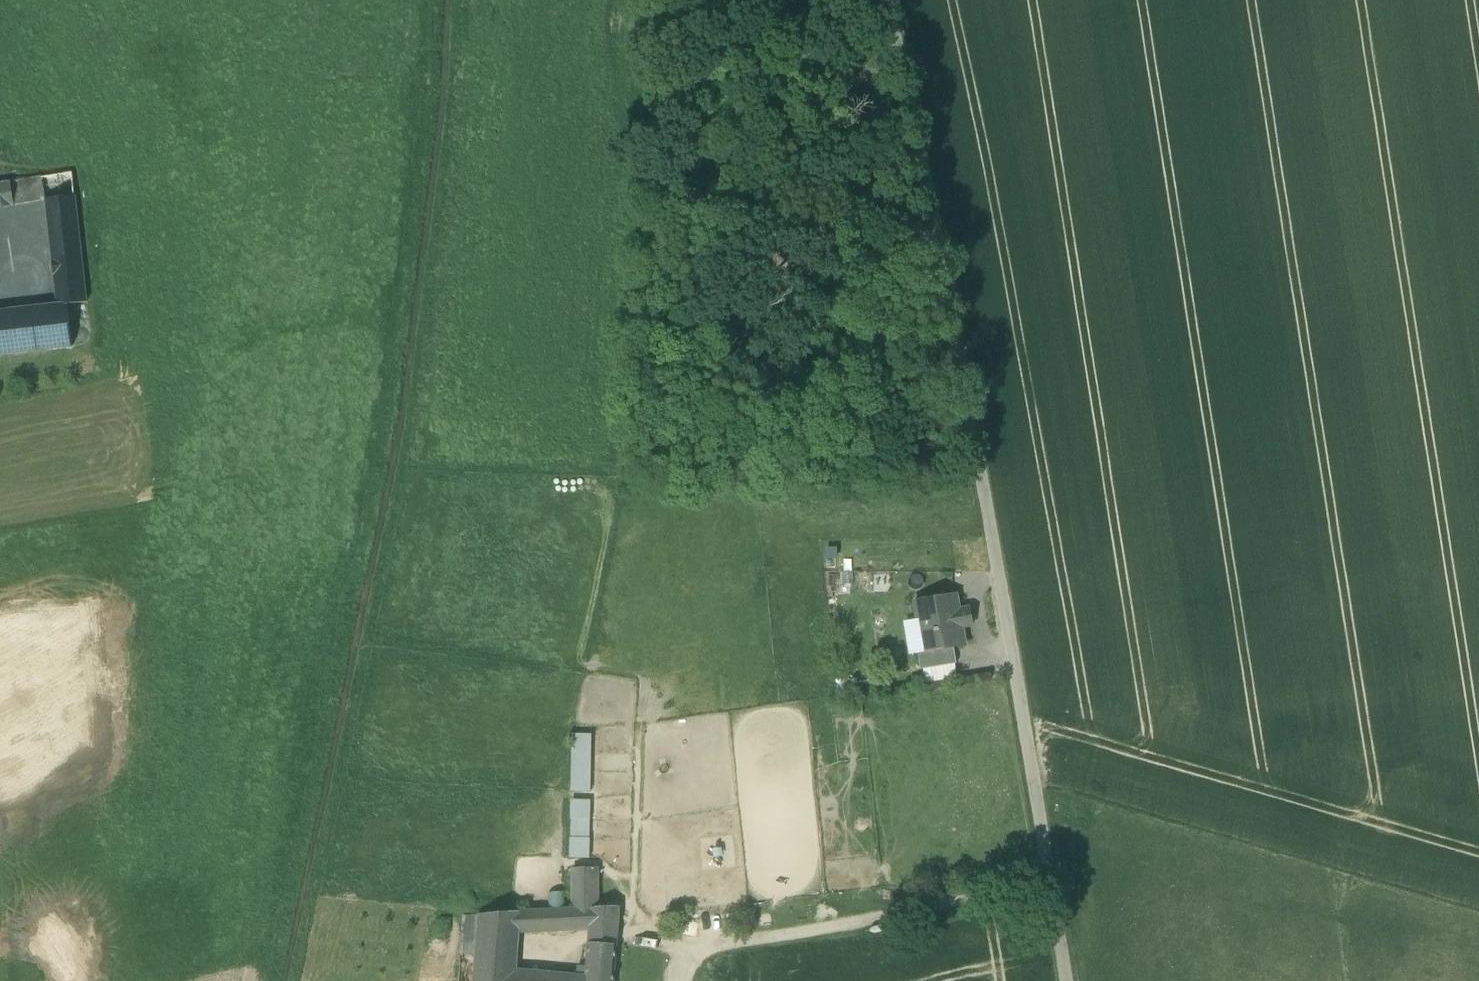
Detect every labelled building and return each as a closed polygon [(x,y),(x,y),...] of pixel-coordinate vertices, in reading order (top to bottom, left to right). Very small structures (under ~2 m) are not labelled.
[(72,179),(11,189),(14,206),(46,201),(74,196),(72,179)] [(14,206),(11,189),(10,183),(0,184),(0,208),(14,206)] [(74,196),(46,201),(57,305),(68,304),(87,303),(74,196)] [(87,303),(68,305),(72,347),(92,344),(87,303)] [(0,311),(0,355),(6,355),(72,347),(68,305),(68,304),(57,305),(0,311)] [(957,595),(915,602),(923,652),(923,653),(954,647),(966,645),(963,628),(972,626),(969,608),(960,610),(957,595)] [(954,647),(923,653),(923,652),(918,652),(921,670),(957,664),(954,647)] [(590,794),(591,736),(572,736),(571,793),(590,794)] [(590,802),(570,802),(569,861),(590,861),(590,802)] [(595,867),(573,868),(573,908),(574,908),(596,907),(595,867)] [(596,907),(574,908),(573,930),(589,929),(591,929),(591,927),(617,928),(618,907),(596,907)] [(573,908),(541,910),(542,931),(573,930),(574,908),(573,908)] [(541,910),(519,911),(518,929),(542,931),(541,910)] [(479,914),(474,980),(538,980),(538,972),(515,970),(518,930),(518,929),(519,911),(479,914)] [(617,928),(591,927),(591,929),(589,929),(588,943),(616,945),(617,928)] [(588,943),(586,976),(585,980),(613,980),(616,945),(588,943)] [(549,973),(538,972),(538,980),(548,980),(549,973)] [(548,980),(585,980),(586,976),(549,973),(548,980)]
